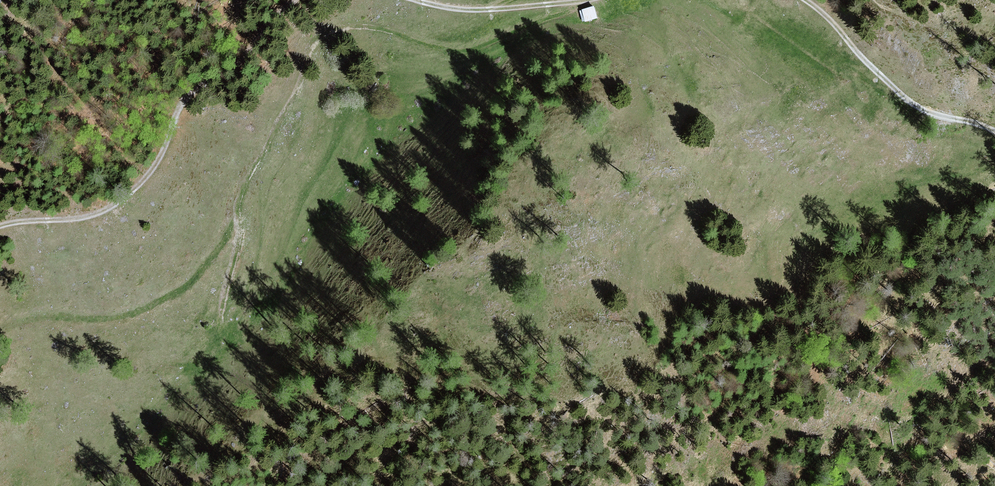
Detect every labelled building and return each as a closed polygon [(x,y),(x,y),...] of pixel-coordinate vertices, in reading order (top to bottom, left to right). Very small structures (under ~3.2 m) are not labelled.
[(598,16),(584,20),(588,32),(602,28),(598,16)]
